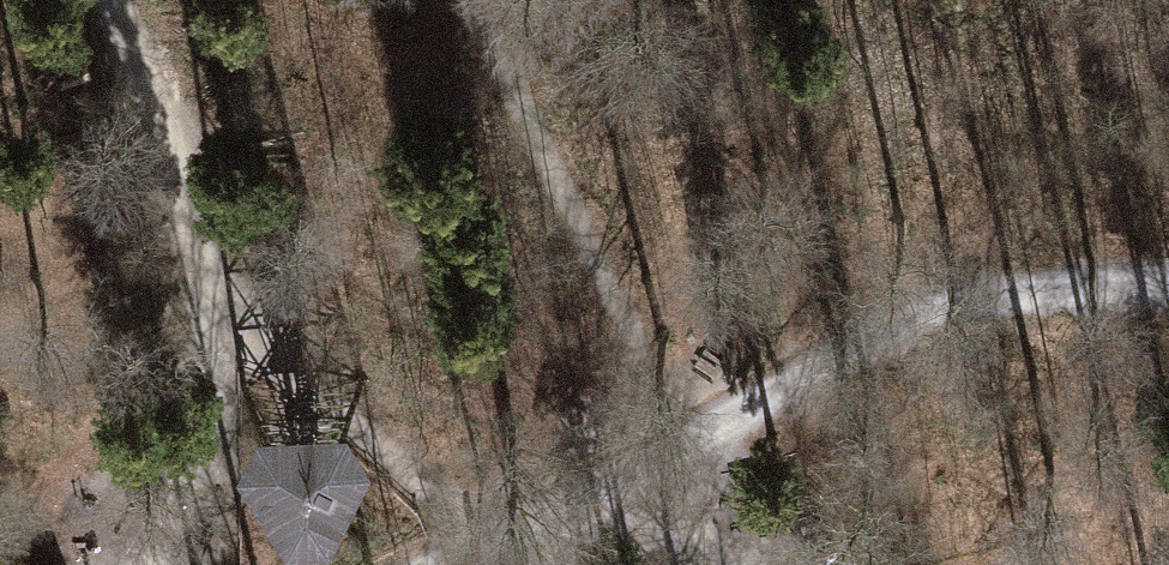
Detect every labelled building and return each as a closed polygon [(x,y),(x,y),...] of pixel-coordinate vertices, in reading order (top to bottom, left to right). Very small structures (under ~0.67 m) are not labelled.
[(327,483),(369,405),(345,364),(255,366),(239,410),(284,484),(327,483)]
